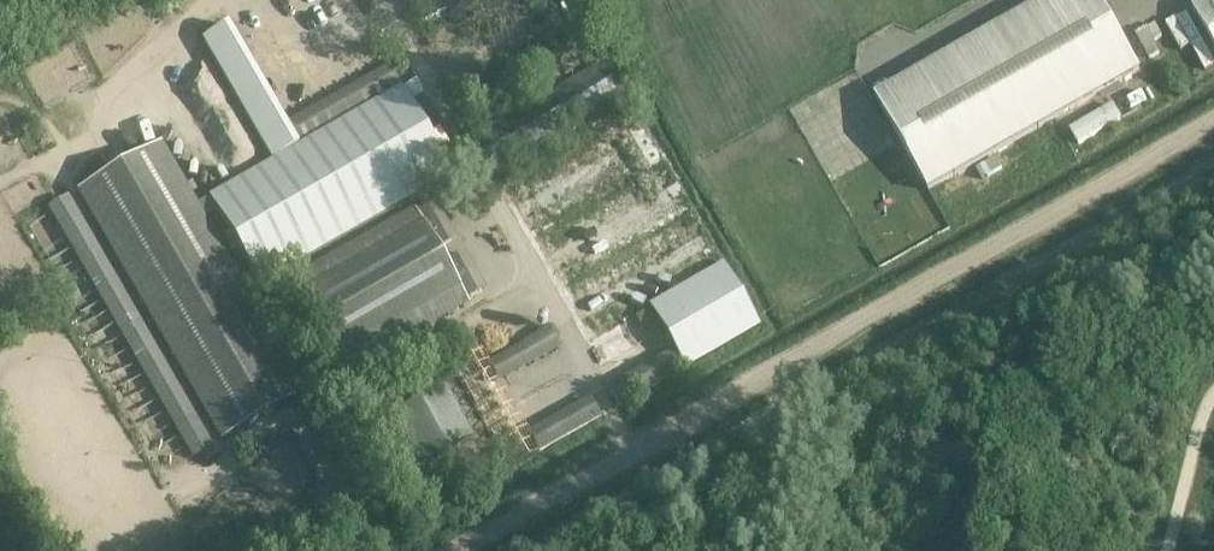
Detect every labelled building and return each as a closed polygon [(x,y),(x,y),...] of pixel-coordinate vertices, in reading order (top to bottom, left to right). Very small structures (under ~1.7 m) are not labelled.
[(876,97),(929,190),(1140,70),(1100,0),(1047,0),(876,97)] [(1193,8),(1213,44),(1213,0),(1207,0),(1193,8)] [(294,119),(237,19),(202,39),(272,160),(306,141),(294,119)] [(294,119),(306,141),(395,90),(382,68),(294,119)] [(209,197),(217,211),(261,287),(452,176),(401,86),(395,90),(306,141),(272,160),(209,197)] [(1079,138),(1124,117),(1118,104),(1073,124),(1079,138)] [(638,109),(500,188),(601,366),(663,331),(685,370),(761,327),(638,109)] [(79,188),(221,441),(304,395),(161,142),(79,188)] [(417,211),(290,282),(341,371),(468,300),(417,211)] [(549,327),(488,362),(497,379),(559,343),(549,327)] [(672,355),(610,391),(619,407),(681,371),(672,355)] [(537,455),(486,365),(460,380),(497,446),(511,470),(537,455)] [(445,386),(394,414),(422,465),(473,437),(445,386)] [(592,401),(529,436),(539,452),(601,417),(592,401)]
